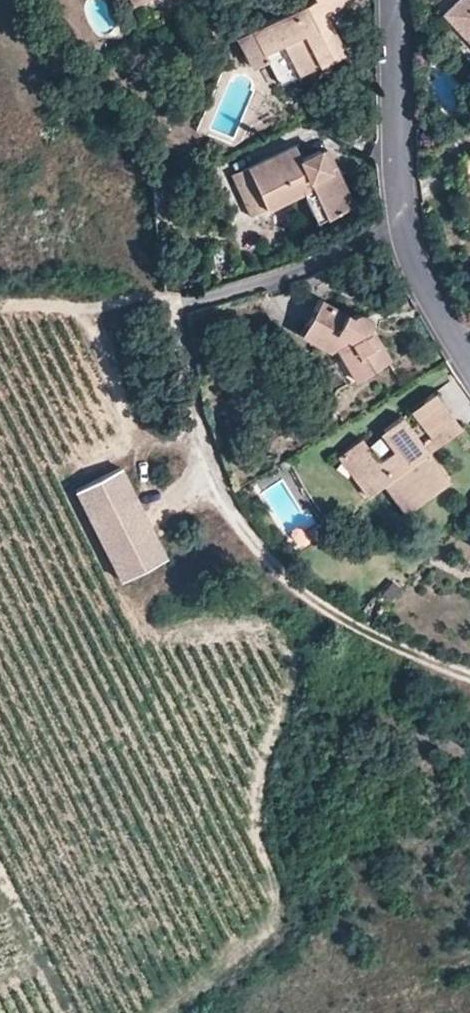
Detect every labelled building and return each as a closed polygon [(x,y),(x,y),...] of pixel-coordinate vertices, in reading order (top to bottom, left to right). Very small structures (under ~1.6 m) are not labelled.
[(276,85),(341,49),(322,15),(350,0),(299,0),(253,25),(247,15),(226,26),(249,68),(263,61),(276,85)] [(441,13),(463,37),(469,36),(469,0),(455,0),(441,13)] [(301,150),(296,139),(228,170),(248,214),(311,186),(323,213),(351,201),(326,145),(321,147),(319,142),(301,150)] [(329,347),(326,355),(342,382),(390,351),(378,329),(369,330),(366,314),(357,312),(349,319),(316,300),(298,329),(329,347)] [(294,335),(326,355),(329,347),(298,329),(294,335)] [(392,477),(414,508),(449,482),(424,443),(436,436),(441,447),(466,430),(440,389),(414,408),(420,417),(411,422),(404,412),(383,428),(393,442),(381,452),(377,445),(358,459),(375,489),(382,485),(392,477)] [(358,459),(377,445),(368,432),(338,452),(367,493),(375,489),(358,459)] [(165,551),(120,463),(74,486),(120,574),(165,551)] [(404,515),(414,508),(392,477),(382,485),(404,515)]
